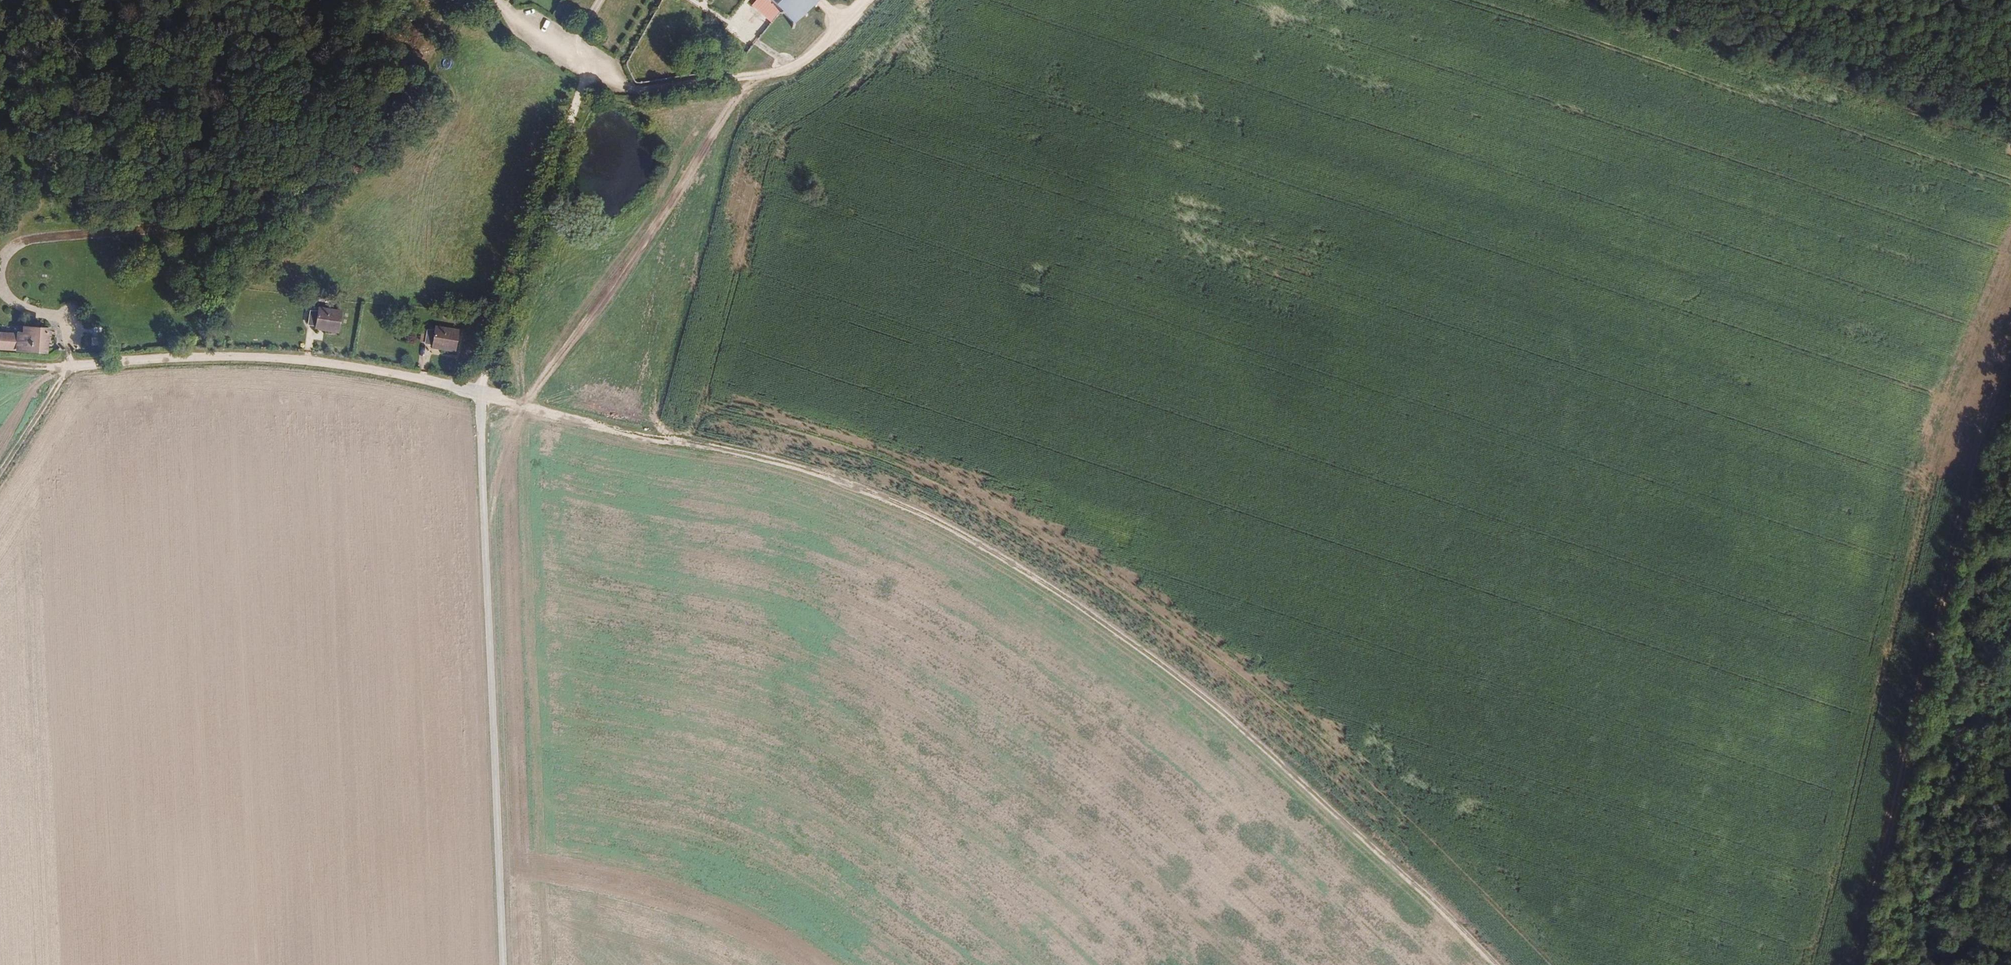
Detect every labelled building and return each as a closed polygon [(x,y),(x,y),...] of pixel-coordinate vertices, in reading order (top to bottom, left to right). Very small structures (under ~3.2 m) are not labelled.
[(781,11),(794,24),(818,0),(769,0),(781,11)] [(338,340),(342,317),(317,313),(316,318),(310,317),(308,331),(314,332),(313,336),(338,340)] [(50,330),(53,330),(54,322),(26,318),(25,326),(0,323),(0,338),(4,340),(48,346),(50,330)] [(456,356),(459,333),(435,330),(434,335),(427,334),(425,348),(433,349),(432,353),(456,356)]
